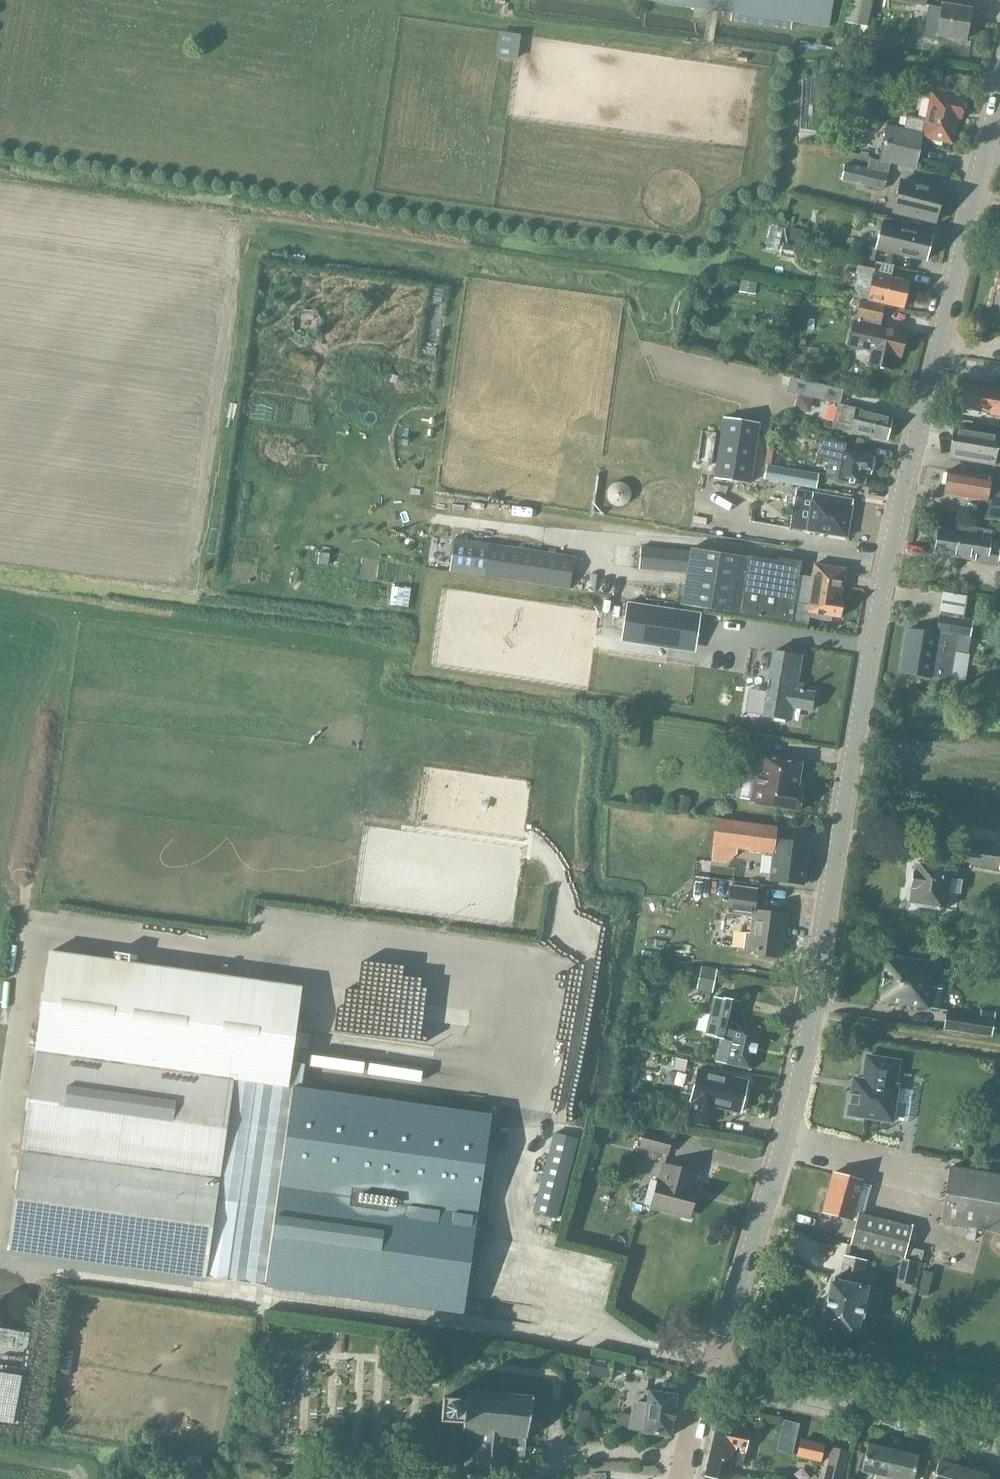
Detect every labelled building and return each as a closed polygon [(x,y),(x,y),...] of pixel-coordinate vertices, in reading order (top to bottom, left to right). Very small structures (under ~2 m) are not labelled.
[(732,13),(733,12),(829,27),(833,0),(643,0),(732,13)] [(846,26),(868,30),(874,0),(851,0),(846,26)] [(929,6),(923,37),(937,40),(938,35),(965,40),(970,9),(943,4),(943,8),(929,6)] [(499,32),(497,52),(508,54),(510,34),(499,32)] [(907,115),(904,129),(913,131),(923,134),(922,138),(952,144),(958,119),(961,120),(966,99),(932,92),(927,119),(907,115)] [(887,126),(880,160),(915,168),(922,138),(923,134),(913,131),(904,129),(887,126)] [(846,164),(842,179),(883,189),(887,174),(846,164)] [(894,212),(935,224),(944,192),(931,188),(932,185),(917,181),(916,184),(903,180),(894,212)] [(876,248),(925,261),(932,237),(882,224),(876,248)] [(882,264),(859,258),(856,273),(858,273),(854,289),(859,293),(858,297),(868,299),(903,307),(904,304),(907,304),(908,297),(905,295),(908,283),(890,279),(892,274),(880,272),(882,264)] [(849,346),(872,351),(869,364),(892,369),(894,356),(901,357),(906,334),(880,328),(885,306),(859,300),(849,346)] [(819,398),(822,385),(791,377),(788,391),(814,397),(819,398)] [(959,409),(990,414),(990,416),(999,418),(999,394),(963,388),(959,409)] [(833,426),(852,431),(851,432),(886,440),(891,418),(838,405),(833,426)] [(759,424),(724,419),(714,478),(750,484),(759,424)] [(994,465),(997,449),(999,449),(999,435),(956,428),(951,457),(994,465)] [(837,481),(860,485),(862,473),(869,474),(873,458),(844,452),(845,445),(824,441),(821,458),(831,460),(828,473),(838,475),(837,481)] [(766,466),(764,478),(794,483),(796,472),(766,466)] [(944,494),(986,501),(985,507),(999,509),(999,478),(947,470),(944,494)] [(806,532),(846,539),(853,499),(813,492),(806,532)] [(956,531),(938,529),(934,554),(974,560),(975,553),(987,554),(989,540),(990,540),(991,530),(978,528),(957,525),(956,531)] [(454,539),(449,571),(570,588),(575,557),(454,539)] [(990,540),(989,540),(987,554),(999,556),(998,561),(999,562),(999,542),(990,540)] [(690,552),(641,547),(639,568),(686,573),(690,552)] [(750,558),(690,548),(690,552),(686,573),(681,604),(741,613),(750,558)] [(778,562),(750,558),(741,613),(791,621),(793,604),(800,563),(779,560),(778,562)] [(793,604),(791,621),(806,624),(807,619),(831,623),(832,617),(840,618),(842,601),(839,599),(844,569),(813,564),(806,606),(793,604)] [(623,635),(696,646),(701,614),(628,603),(623,635)] [(941,616),(940,615),(937,636),(907,631),(900,672),(927,677),(935,678),(935,677),(945,679),(950,651),(953,634),(966,636),(968,620),(941,616)] [(773,652),(762,717),(790,721),(793,708),(811,711),(814,694),(802,692),(803,683),(797,682),(801,657),(773,652)] [(761,755),(762,747),(739,743),(736,760),(759,764),(757,774),(754,773),(749,802),(797,811),(798,808),(802,806),(804,797),(802,795),(803,791),(798,790),(803,762),(761,755)] [(713,846),(772,854),(774,827),(717,819),(713,846)] [(999,868),(999,845),(963,840),(960,863),(999,868)] [(773,841),(772,850),(769,881),(803,885),(807,844),(773,841)] [(950,877),(952,868),(914,862),(910,887),(907,887),(906,894),(909,897),(908,903),(916,904),(916,906),(939,910),(940,907),(946,908),(948,891),(959,893),(961,879),(950,877)] [(731,885),(728,913),(754,916),(751,935),(747,934),(745,950),(758,951),(757,955),(780,958),(784,932),(781,932),(783,919),(785,919),(786,914),(754,910),(757,888),(731,885)] [(49,952),(8,1249),(464,1313),(465,1304),(492,1115),(288,1087),(302,987),(49,952)] [(879,1000),(928,1008),(936,962),(887,954),(879,1000)] [(697,988),(713,991),(716,974),(701,971),(697,988)] [(380,1013),(361,1013),(361,991),(335,991),(335,1029),(380,1030),(380,1013)] [(715,998),(707,1034),(723,1038),(718,1062),(749,1069),(755,1042),(757,1041),(759,1034),(757,1032),(758,1027),(735,1021),(739,1002),(724,998),(724,1000),(715,998)] [(944,1029),(993,1036),(996,1012),(982,1010),(981,1018),(946,1013),(944,1029)] [(854,1078),(848,1114),(892,1121),(898,1085),(895,1085),(899,1061),(868,1056),(864,1080),(854,1078)] [(688,1121),(707,1125),(712,1106),(740,1112),(747,1081),(696,1070),(690,1101),(692,1102),(688,1121)] [(645,1130),(641,1147),(668,1154),(672,1137),(645,1130)] [(650,1208),(686,1217),(692,1196),(689,1195),(695,1174),(662,1166),(658,1181),(657,1180),(650,1208)] [(999,1232),(999,1174),(952,1166),(943,1222),(999,1232)] [(833,1171),(823,1209),(857,1218),(858,1211),(864,1213),(872,1183),(862,1180),(862,1179),(833,1171)] [(857,1218),(850,1244),(905,1258),(908,1246),(914,1225),(864,1213),(858,1211),(857,1218)] [(819,1326),(853,1335),(866,1285),(864,1285),(869,1261),(845,1255),(839,1279),(832,1277),(819,1326)] [(591,1363),(587,1376),(607,1381),(610,1368),(591,1363)] [(444,1398),(442,1422),(465,1423),(463,1435),(465,1435),(466,1432),(478,1434),(476,1446),(474,1467),(506,1471),(507,1461),(522,1462),(525,1458),(526,1439),(527,1439),(529,1430),(532,1433),(536,1429),(530,1424),(534,1398),(534,1395),(532,1395),(532,1398),(510,1395),(510,1393),(508,1392),(508,1395),(486,1393),(486,1390),(484,1390),(484,1393),(470,1391),(470,1388),(468,1388),(468,1391),(467,1391),(466,1399),(444,1398)] [(634,1402),(629,1429),(670,1437),(678,1396),(645,1390),(643,1404),(634,1402)] [(720,1414),(706,1477),(715,1478),(727,1478),(730,1465),(741,1467),(750,1428),(740,1426),(742,1419),(720,1414)] [(802,1440),(798,1456),(820,1461),(824,1445),(802,1440)] [(862,1472),(877,1475),(876,1478),(887,1478),(893,1450),(868,1444),(862,1472)] [(848,1452),(832,1448),(824,1478),(841,1478),(848,1452)] [(887,1478),(893,1478),(913,1478),(918,1456),(893,1450),(887,1478)] [(934,1478),(961,1478),(964,1468),(939,1461),(934,1478)] [(961,1478),(988,1478),(989,1476),(964,1468),(961,1478)]
